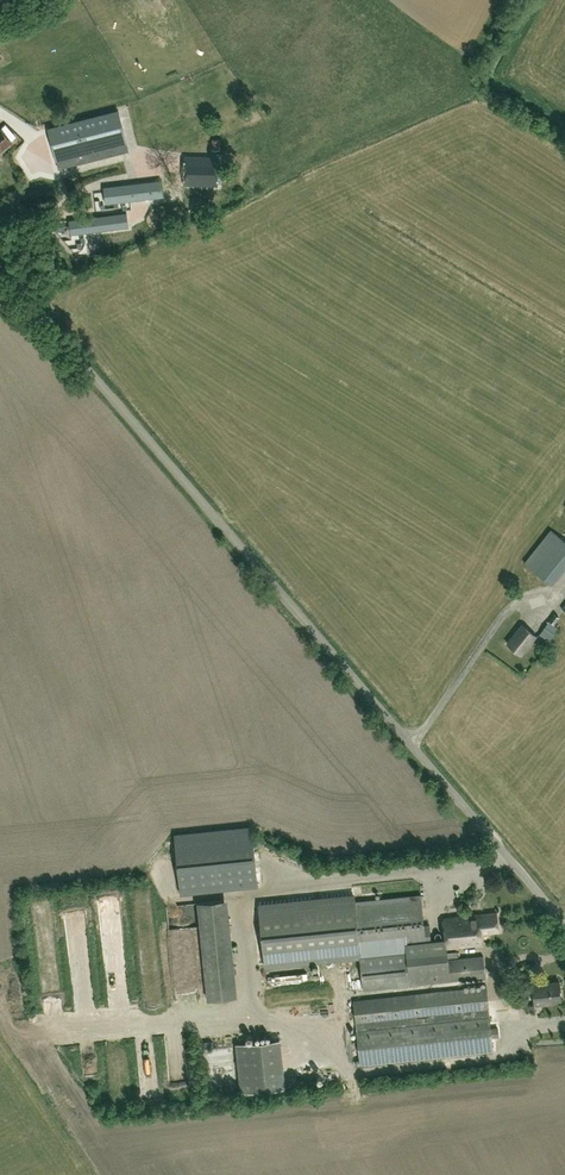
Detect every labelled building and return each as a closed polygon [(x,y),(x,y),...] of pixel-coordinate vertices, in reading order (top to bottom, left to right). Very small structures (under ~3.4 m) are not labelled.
[(0,86),(0,93),(14,92),(14,84),(0,86)] [(262,98),(245,107),(252,120),(269,111),(262,98)] [(118,110),(48,128),(58,166),(128,148),(118,110)] [(5,148),(7,149),(11,146),(10,144),(12,142),(0,129),(0,153),(5,148)] [(220,149),(221,139),(212,139),(212,149),(220,149)] [(217,185),(219,158),(185,156),(184,184),(217,185)] [(44,170),(39,179),(52,186),(57,177),(44,170)] [(132,200),(164,196),(162,180),(104,187),(106,201),(131,198),(132,200)] [(83,241),(82,233),(128,227),(126,213),(69,220),(71,234),(62,235),(63,243),(83,241)] [(564,568),(564,541),(551,529),(524,563),(552,585),(564,568)] [(554,613),(548,621),(554,625),(560,617),(554,613)] [(558,627),(554,625),(548,621),(544,628),(540,634),(549,640),(553,634),(558,627)] [(521,654),(536,636),(522,624),(507,643),(521,654)] [(175,835),(181,892),(257,885),(251,828),(175,835)] [(234,983),(228,894),(203,895),(206,938),(212,938),(213,949),(205,949),(207,970),(208,985),(234,983)] [(354,894),(258,903),(265,968),(361,959),(360,954),(406,949),(407,954),(361,959),(364,989),(485,977),(483,955),(448,959),(447,947),(482,943),(481,932),(499,930),(497,912),(443,917),(445,938),(431,939),(430,924),(424,925),(421,895),(355,902),(354,894)] [(175,925),(176,938),(185,937),(184,924),(175,925)] [(544,983),(543,981),(533,982),(535,1004),(546,1003),(546,1001),(562,999),(560,981),(544,983)] [(396,995),(354,1000),(361,1064),(365,1064),(366,1065),(489,1053),(489,1051),(493,1051),(492,1037),(499,1037),(498,1028),(491,1029),(489,1009),(487,986),(396,995)] [(332,995),(317,1001),(321,1009),(336,1003),(332,995)] [(132,996),(112,997),(113,1007),(132,1006),(132,996)] [(245,1080),(283,1078),(280,1032),(236,1035),(236,1049),(243,1048),(245,1080)] [(114,1062),(124,1059),(121,1050),(112,1053),(114,1062)] [(85,1064),(99,1063),(98,1054),(84,1056),(85,1064)]
